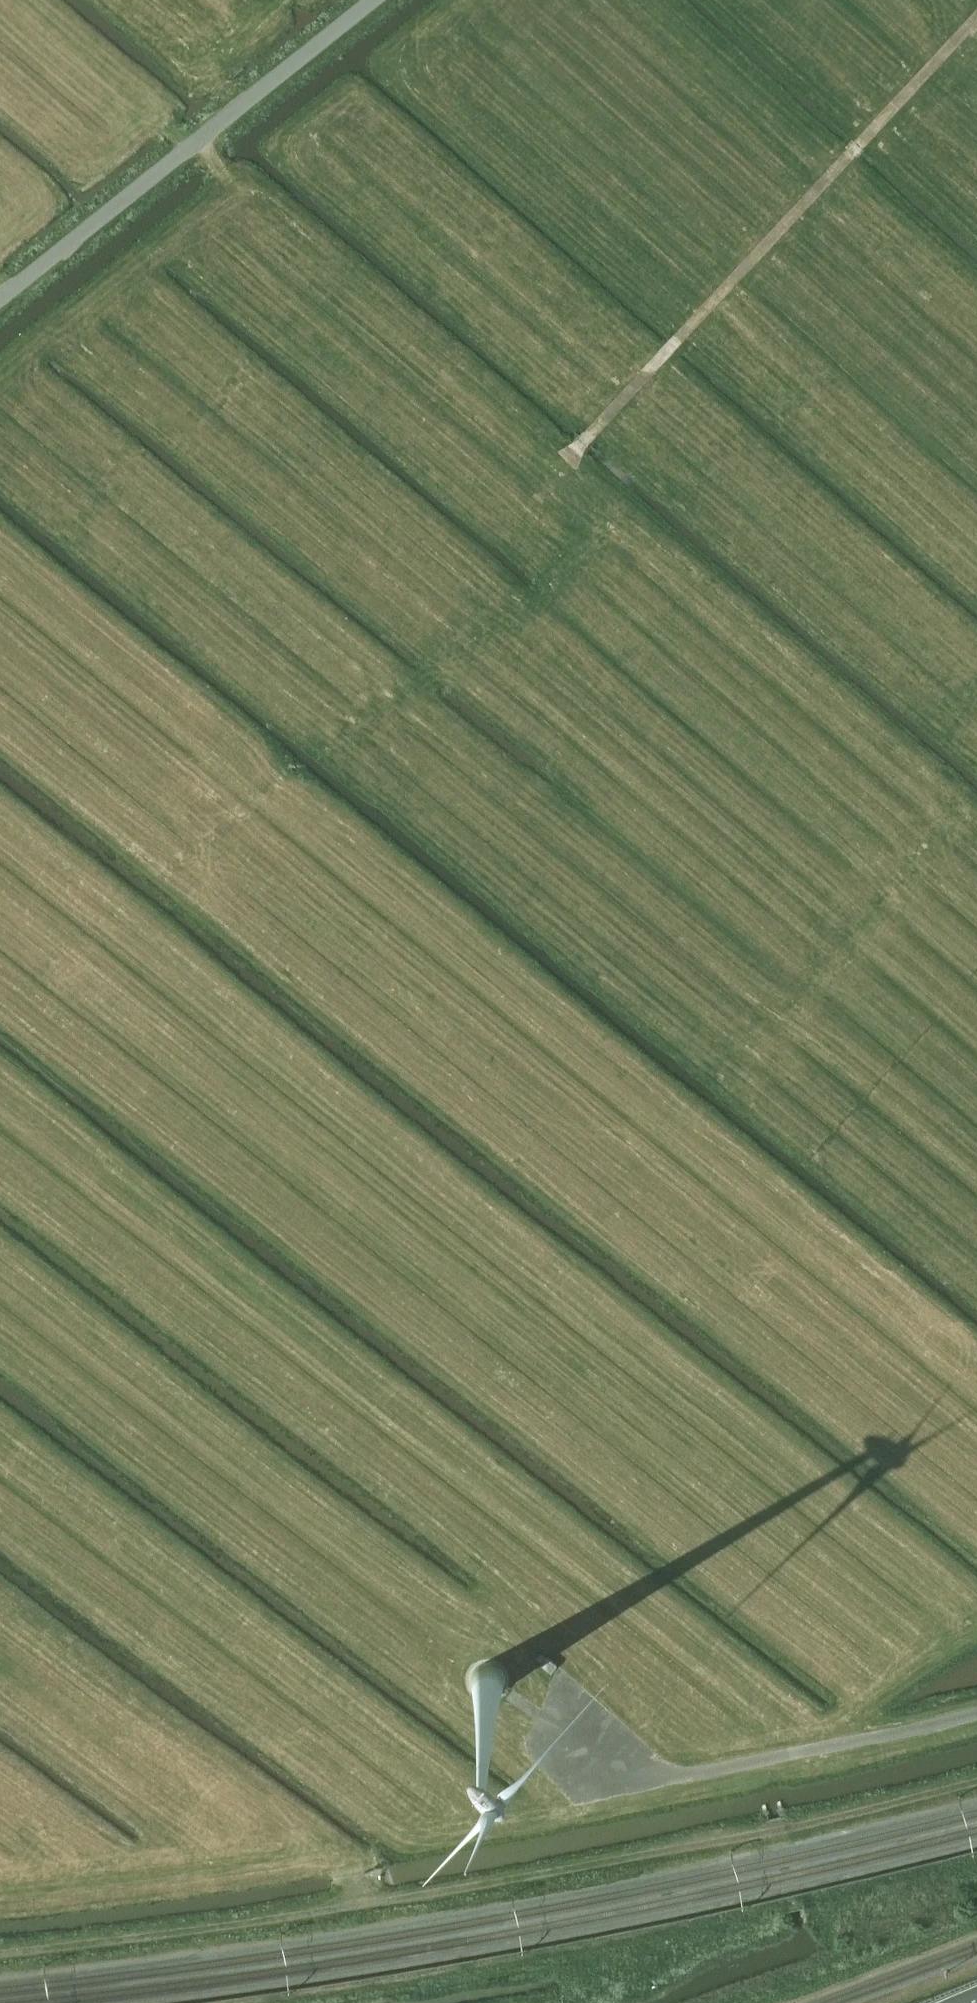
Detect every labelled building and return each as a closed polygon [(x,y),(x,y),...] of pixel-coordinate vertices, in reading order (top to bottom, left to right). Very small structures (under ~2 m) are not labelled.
[(551,1673),(557,1665),(549,1659),(543,1666),(551,1673)]
